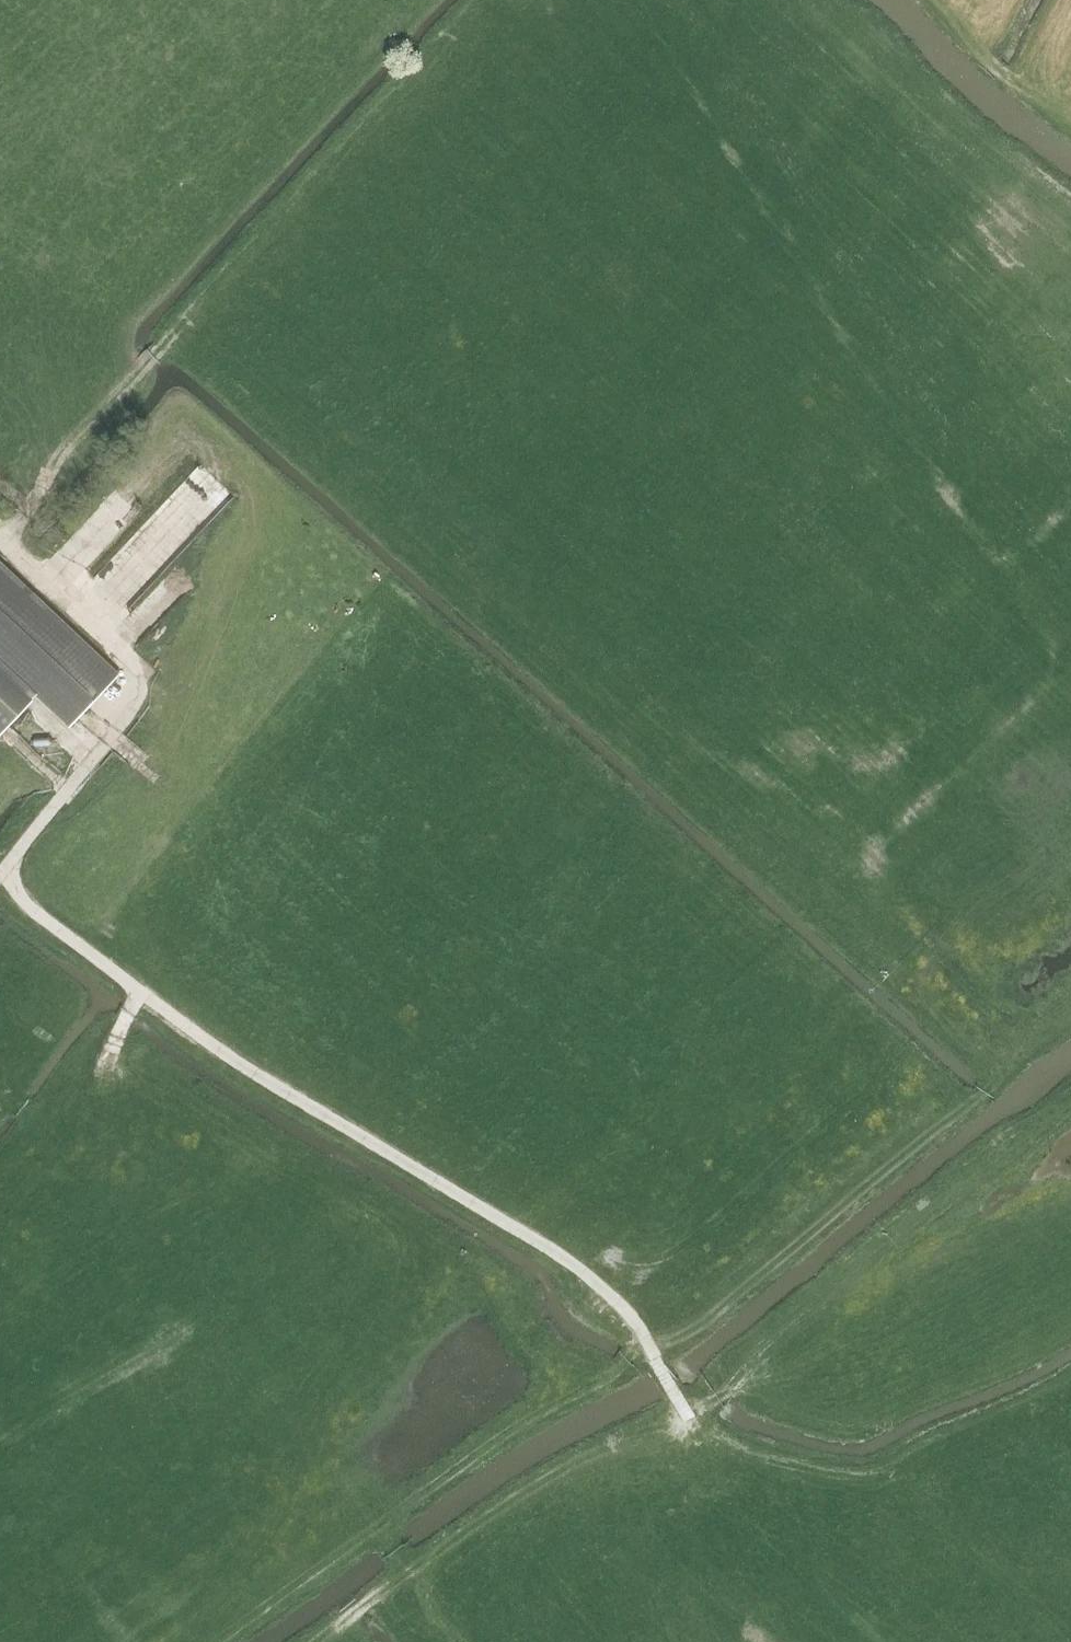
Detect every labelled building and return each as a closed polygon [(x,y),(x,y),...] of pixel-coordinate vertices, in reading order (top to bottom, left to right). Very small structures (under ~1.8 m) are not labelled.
[(158,585),(228,506),(195,476),(143,532),(150,539),(145,545),(155,553),(140,569),(158,585)] [(70,727),(119,674),(0,561),(0,662),(70,727)] [(34,700),(0,668),(0,736),(34,700)]
